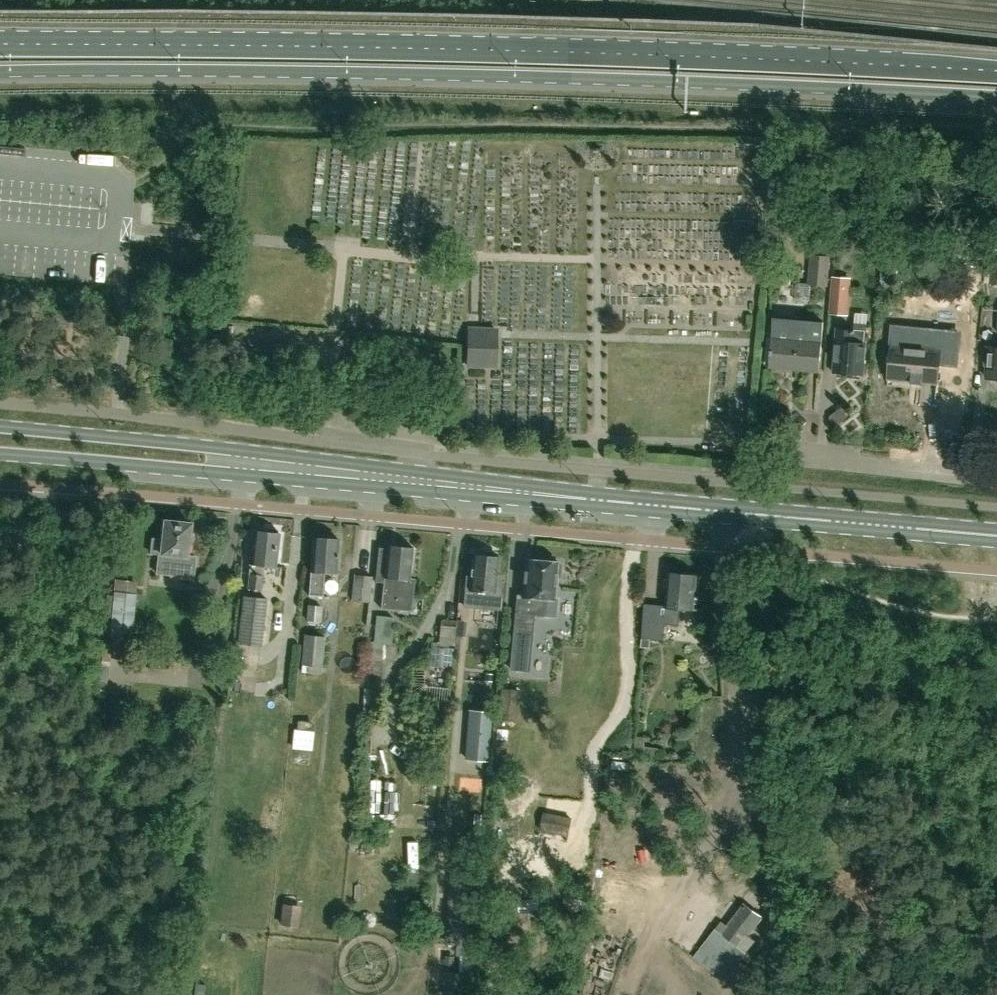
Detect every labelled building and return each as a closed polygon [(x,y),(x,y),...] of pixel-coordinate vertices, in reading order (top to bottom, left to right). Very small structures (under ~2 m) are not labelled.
[(987,247),(986,263),(984,283),(996,285),(996,248),(987,247)] [(822,255),(823,253),(810,253),(807,285),(826,286),(829,256),(822,255)] [(819,372),(823,322),(773,318),(769,368),(819,372)] [(865,344),(866,325),(855,324),(855,331),(837,330),(833,374),(863,376),(865,344)] [(495,369),(496,327),(466,326),(465,368),(495,369)] [(989,343),(985,347),(984,366),(988,366),(987,378),(996,379),(996,343),(989,343)] [(936,383),(940,350),(890,345),(887,379),(936,383)] [(187,554),(190,523),(163,520),(161,538),(151,537),(150,552),(157,553),(155,573),(194,577),(197,555),(187,554)] [(275,567),(280,534),(254,531),(247,589),(260,590),(263,566),(275,567)] [(336,573),(338,539),(313,538),(308,596),(322,597),(324,572),(336,573)] [(378,546),(375,581),(383,582),(381,603),(380,607),(410,611),(411,606),(414,578),(409,577),(412,548),(387,545),(387,547),(378,546)] [(500,596),(502,576),(496,575),(498,556),(472,554),(470,577),(466,577),(463,606),(501,610),(502,596),(500,596)] [(559,596),(553,596),(556,562),(526,559),(523,596),(517,595),(515,613),(514,613),(513,629),(514,628),(531,630),(533,615),(557,617),(559,596)] [(693,575),(690,571),(685,571),(682,574),(668,573),(665,606),(644,604),(641,640),(642,640),(641,646),(650,647),(650,640),(663,641),(664,624),(678,626),(680,608),(693,610),(696,575),(693,575)] [(354,574),(352,600),(367,601),(369,575),(354,574)] [(131,636),(135,593),(112,590),(108,634),(131,636)] [(261,646),(266,597),(241,594),(236,642),(261,646)] [(390,644),(394,617),(375,615),(373,640),(369,640),(363,716),(377,717),(382,644),(390,644)] [(514,628),(510,668),(528,670),(531,630),(514,628)] [(320,674),(322,666),(325,636),(303,633),(299,664),(304,664),(304,672),(320,674)] [(388,667),(399,671),(405,653),(395,649),(388,667)] [(490,760),(492,712),(465,711),(463,759),(490,760)] [(311,730),(312,721),(297,719),(296,728),(294,728),(291,748),(311,750),(313,730),(311,730)] [(566,842),(571,816),(542,810),(538,830),(552,832),(551,838),(566,842)] [(750,934),(762,917),(743,903),(726,925),(720,921),(693,957),(738,993),(755,972),(739,960),(756,940),(750,934)]
